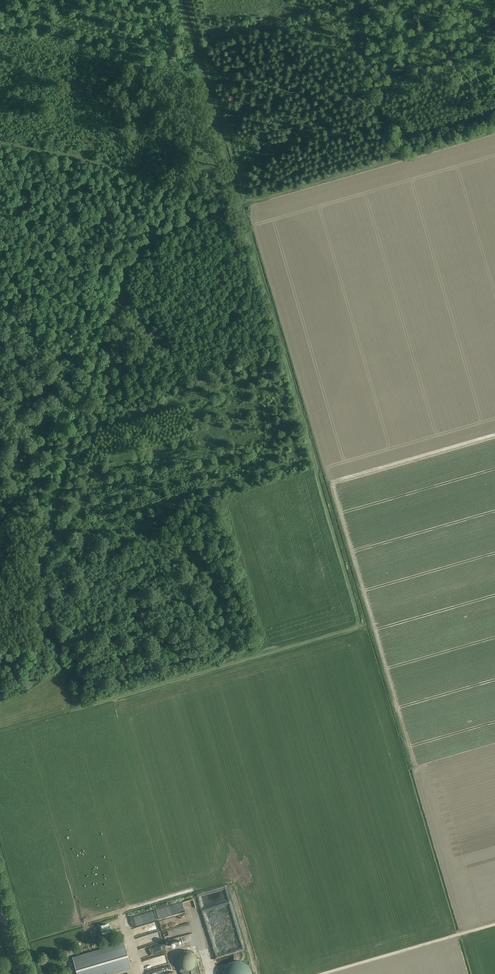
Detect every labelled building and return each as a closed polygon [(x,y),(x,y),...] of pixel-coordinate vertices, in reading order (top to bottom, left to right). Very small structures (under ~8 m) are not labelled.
[(166,939),(180,936),(178,926),(181,925),(179,915),(158,920),(164,946),(168,945),(166,939)] [(150,923),(132,927),(133,934),(152,930),(150,923)] [(159,932),(141,936),(142,939),(147,937),(148,942),(160,939),(159,932)] [(78,973),(107,973),(131,967),(124,942),(73,957),(78,973)] [(196,956),(194,953),(192,952),(190,950),(187,950),(184,950),(181,952),(178,956),(177,960),(178,964),(180,966),(181,967),(183,969),(187,970),(190,969),(192,968),(195,966),(196,963),(197,961),(197,960),(196,956)] [(154,957),(156,963),(164,961),(162,955),(154,957)] [(239,960),(236,959),(234,960),(232,960),(230,961),(228,962),(226,964),(225,966),(223,968),(222,970),(222,972),(222,973),(251,973),(251,972),(250,970),(250,968),(248,966),(247,964),(245,962),(244,961),(241,960),(239,960)] [(195,973),(196,973),(197,973),(201,973),(197,961),(196,963),(195,966),(192,968),(190,969),(187,970),(183,969),(181,967),(180,966),(182,973),(193,973),(194,973),(195,973)] [(59,962),(47,963),(48,973),(53,973),(53,969),(60,969),(59,962)]
